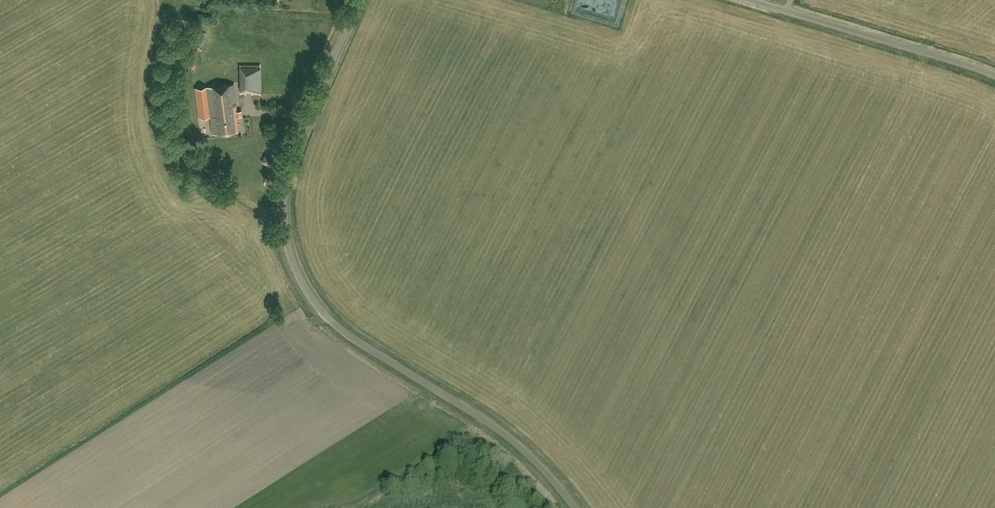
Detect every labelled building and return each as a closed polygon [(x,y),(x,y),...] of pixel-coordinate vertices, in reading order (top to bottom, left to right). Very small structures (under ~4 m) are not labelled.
[(261,91),(261,68),(239,67),(240,94),(260,94),(260,92),(261,91)] [(236,112),(234,84),(196,88),(199,117),(211,116),(213,134),(238,131),(237,115),(241,115),(240,111),(236,112)] [(271,168),(275,160),(274,159),(275,153),(271,152),(270,156),(265,154),(260,162),(271,168)]
